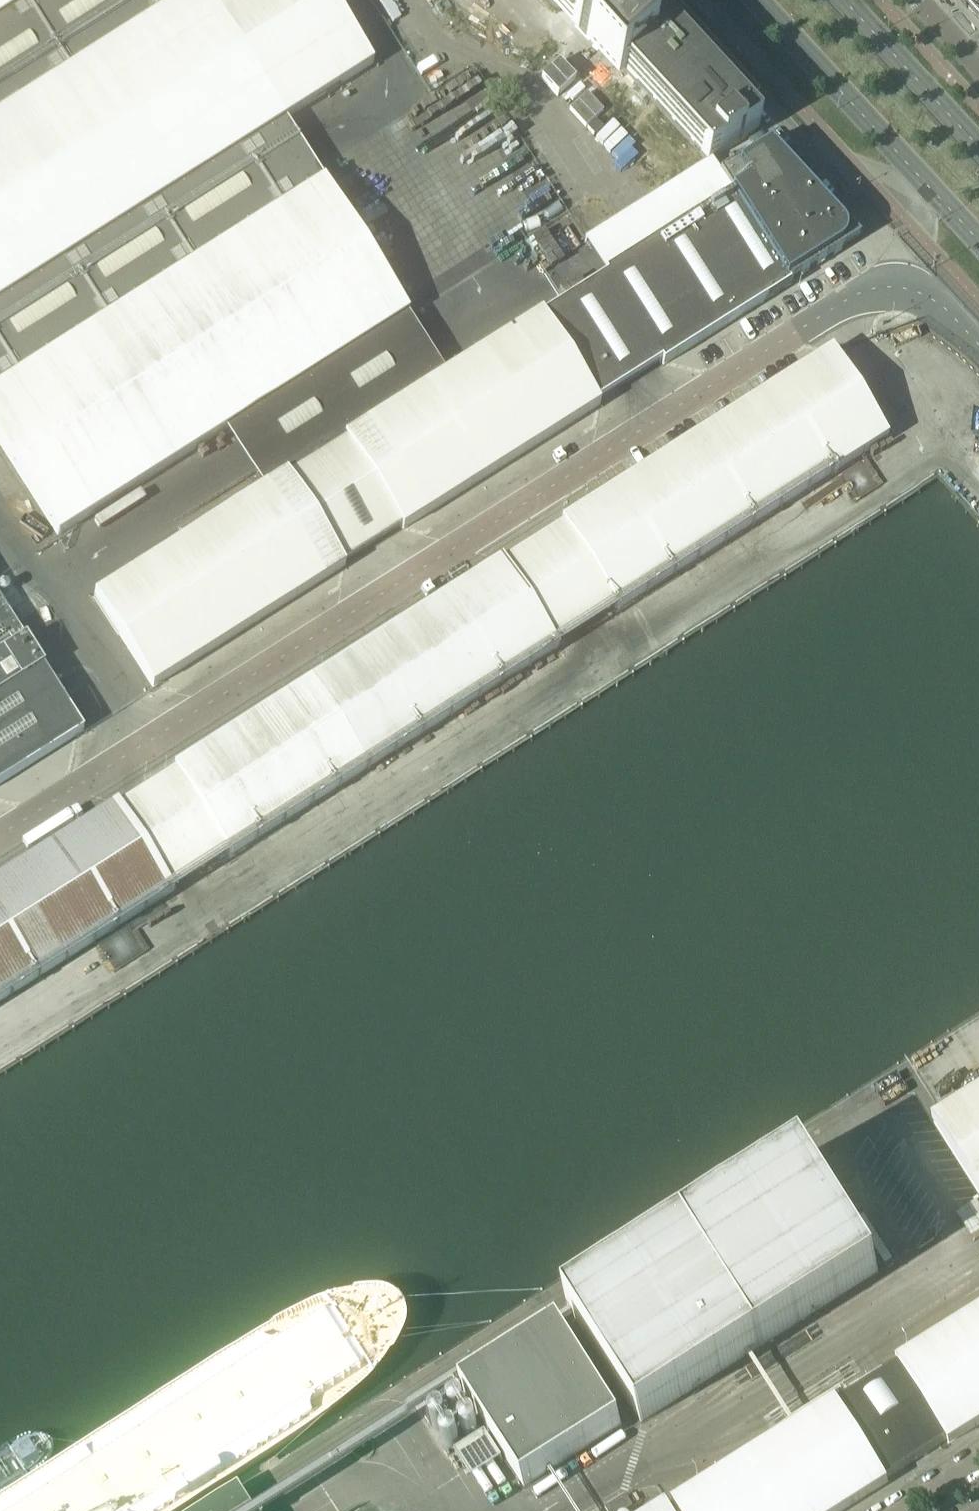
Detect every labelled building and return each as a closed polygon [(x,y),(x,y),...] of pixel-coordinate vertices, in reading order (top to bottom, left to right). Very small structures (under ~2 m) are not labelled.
[(371,63),(331,0),(0,0),(0,447),(56,536),(407,314),(363,245),(284,119),(371,63)] [(551,7),(569,26),(597,0),(545,0),(551,7)] [(681,32),(674,38),(639,0),(631,0),(629,1),(628,0),(623,4),(620,0),(621,0),(597,0),(569,26),(617,78),(623,72),(706,162),(757,129),(747,118),(754,111),(681,32)] [(978,18),(978,0),(962,0),(978,18)] [(476,80),(419,116),(435,142),(492,106),(476,80)] [(718,174),(729,193),(603,272),(605,276),(659,362),(661,366),(788,286),(787,284),(858,239),(769,142),(718,174)] [(597,401),(659,362),(605,276),(542,316),(540,312),(424,385),(483,478),(599,405),(597,401)] [(365,770),(557,648),(554,644),(613,607),(616,610),(886,439),(830,350),(559,522),(561,525),(502,563),(500,559),(172,768),(174,771),(118,807),(116,803),(0,877),(0,1002),(173,892),(170,888),(226,853),(228,857),(365,770)] [(342,563),(399,526),(401,530),(483,478),(424,385),(342,437),(345,440),(287,477),(285,473),(92,595),(151,688),(343,567),(344,566),(342,563)] [(865,456),(838,473),(855,498),(881,481),(865,456)] [(0,601),(0,784),(65,742),(25,679),(44,667),(24,637),(23,638),(0,601)] [(121,982),(140,970),(134,961),(116,973),(121,982)] [(931,1119),(978,1195),(978,1089),(931,1119)] [(804,1156),(685,1231),(759,1348),(877,1273),(804,1156)] [(978,1230),(978,1202),(977,1199),(958,1212),(972,1235),(978,1230)] [(759,1348),(685,1231),(566,1307),(641,1423),(759,1348)] [(837,1402),(836,1399),(671,1502),(677,1510),(842,1510),(888,1482),(886,1479),(946,1441),(948,1444),(978,1425),(978,1307),(895,1360),(897,1364),(837,1402)] [(523,1488),(620,1426),(559,1329),(526,1349),(521,1341),(504,1351),(510,1360),(461,1391),(523,1488)] [(403,1425),(399,1411),(403,1409),(401,1402),(370,1410),(375,1432),(403,1425)] [(606,1510),(626,1510),(632,1507),(625,1496),(605,1509),(606,1510)]
